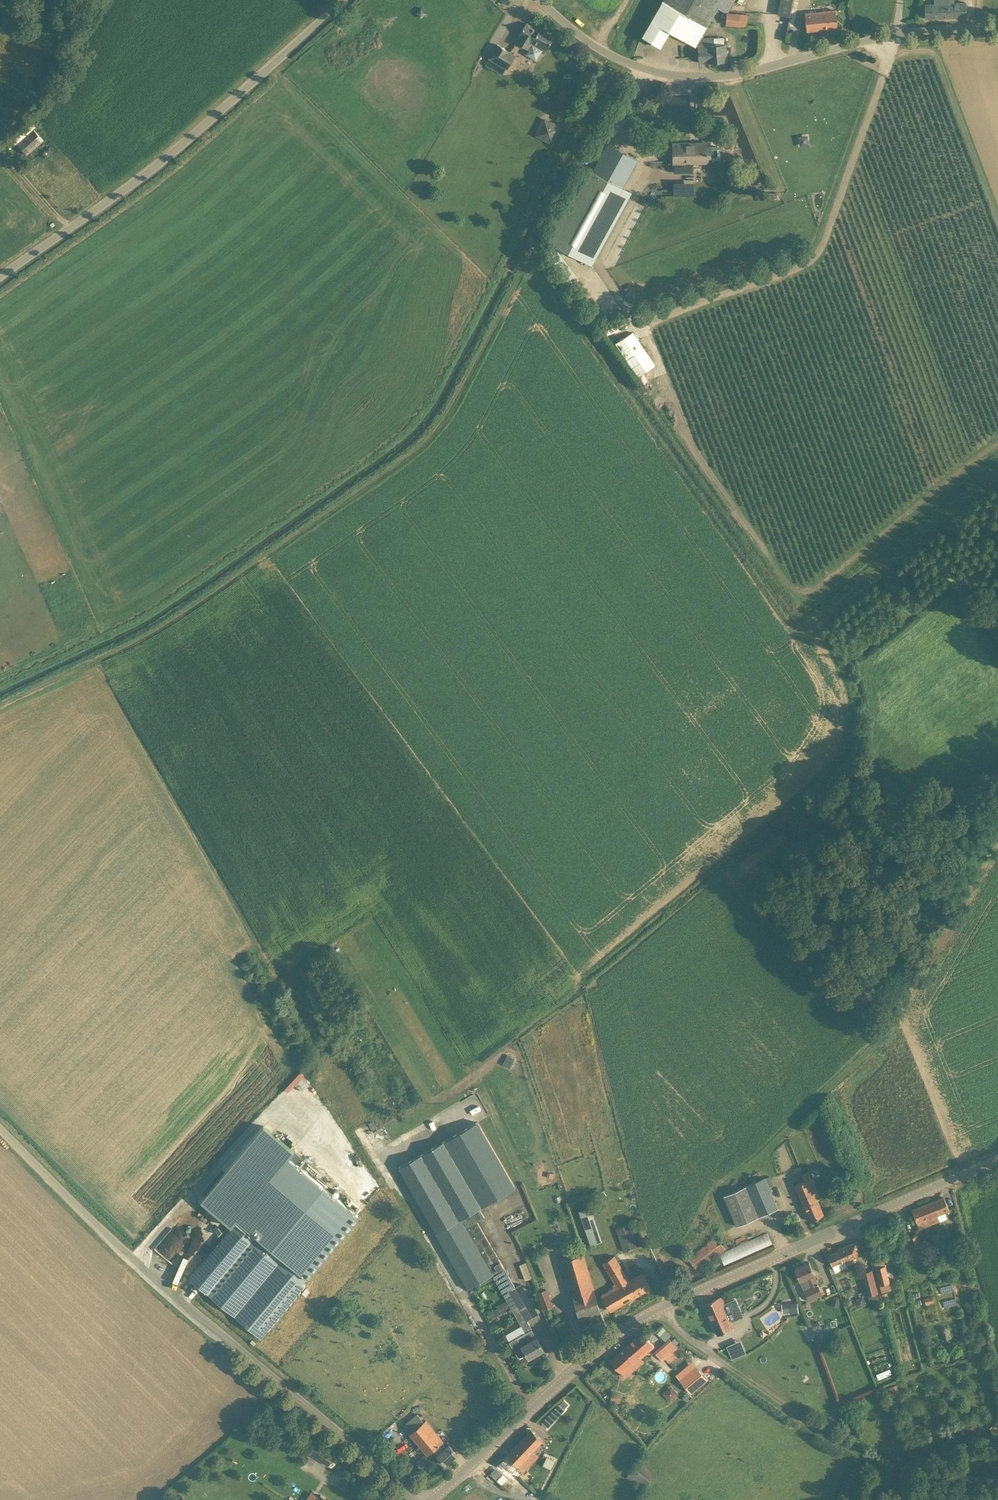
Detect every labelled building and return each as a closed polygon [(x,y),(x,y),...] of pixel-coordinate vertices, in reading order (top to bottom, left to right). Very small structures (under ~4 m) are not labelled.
[(643,33),(662,44),(670,31),(695,45),(700,38),(717,8),(726,13),(734,0),(663,0),(643,33)] [(966,16),(966,2),(955,3),(955,0),(935,0),(934,4),(925,4),(925,18),(966,16)] [(778,14),(790,16),(792,6),(779,4),(778,14)] [(806,13),(807,31),(837,27),(835,10),(806,13)] [(746,26),(747,14),(727,13),(726,24),(746,26)] [(544,48),(546,50),(554,36),(541,28),(539,30),(527,23),(520,35),(517,41),(528,49),(525,54),(537,61),(543,50),(544,48)] [(700,38),(695,45),(699,45),(700,62),(708,62),(727,61),(726,44),(714,44),(714,37),(700,38)] [(508,69),(516,55),(510,51),(498,44),(490,58),(485,65),(502,75),(506,68),(508,69)] [(544,117),(535,135),(553,144),(562,126),(544,117)] [(27,154),(44,139),(35,128),(18,143),(27,154)] [(798,136),(800,146),(810,144),(808,135),(798,136)] [(720,156),(720,148),(718,148),(718,146),(708,146),(708,143),(697,143),(697,145),(691,145),(691,143),(673,143),(674,163),(708,162),(708,159),(718,159),(718,156),(720,156)] [(637,160),(608,144),(593,171),(584,166),(544,238),(574,255),(592,265),(631,192),(622,187),(637,160)] [(675,181),(675,195),(696,194),(695,180),(675,181)] [(634,331),(618,341),(638,375),(655,365),(634,331)] [(300,1072),(284,1089),(288,1092),(295,1084),(302,1091),(310,1082),(303,1076),(305,1074),(301,1071),(300,1072)] [(525,1332),(532,1329),(529,1324),(530,1323),(528,1320),(527,1320),(510,1290),(515,1287),(477,1221),(485,1217),(480,1208),(516,1187),(478,1121),(398,1168),(468,1288),(491,1276),(525,1332)] [(232,1227),(190,1277),(260,1336),(303,1286),(351,1221),(346,1216),(284,1164),(286,1162),(256,1136),(201,1202),(232,1227)] [(294,1151),(289,1157),(298,1164),(303,1158),(294,1151)] [(795,1187),(810,1220),(824,1214),(814,1196),(818,1195),(808,1173),(808,1172),(801,1174),(805,1183),(795,1187)] [(765,1176),(724,1196),(737,1226),(778,1207),(769,1187),(774,1185),(770,1176),(765,1177),(765,1176)] [(912,1209),(919,1228),(940,1220),(938,1214),(949,1210),(944,1197),(912,1209)] [(590,1244),(603,1240),(592,1206),(579,1210),(590,1244)] [(639,1245),(631,1223),(616,1228),(623,1250),(639,1245)] [(772,1243),(768,1233),(719,1254),(724,1265),(772,1243)] [(924,1250),(917,1234),(908,1237),(915,1254),(917,1258),(925,1255),(923,1251),(924,1250)] [(725,1248),(717,1237),(687,1257),(696,1269),(725,1248)] [(857,1240),(855,1241),(839,1248),(840,1249),(828,1254),(833,1266),(863,1252),(857,1240)] [(583,1253),(561,1260),(571,1296),(573,1296),(580,1318),(600,1312),(583,1253)] [(601,1294),(611,1310),(651,1286),(642,1271),(629,1279),(615,1255),(602,1262),(614,1283),(612,1284),(614,1286),(601,1294)] [(525,1280),(526,1280),(531,1278),(526,1262),(520,1264),(525,1280)] [(815,1274),(809,1262),(794,1268),(800,1281),(808,1300),(822,1293),(814,1274),(815,1274)] [(875,1268),(879,1284),(889,1282),(885,1265),(875,1268)] [(878,1292),(872,1269),(862,1272),(868,1295),(870,1302),(880,1299),(878,1292)] [(538,1292),(544,1310),(553,1306),(547,1289),(538,1292)] [(705,1303),(718,1334),(735,1326),(723,1299),(719,1301),(718,1298),(705,1303)] [(498,1308),(501,1313),(510,1308),(505,1301),(496,1306),(498,1308)] [(796,1302),(787,1303),(788,1312),(788,1313),(797,1312),(796,1302)] [(819,1320),(811,1324),(817,1339),(826,1335),(819,1320)] [(940,1330),(941,1336),(951,1334),(949,1328),(940,1330)] [(526,1353),(529,1358),(544,1349),(537,1336),(536,1337),(532,1329),(525,1332),(509,1341),(519,1357),(526,1353)] [(654,1346),(642,1332),(610,1360),(621,1371),(639,1356),(641,1358),(654,1346)] [(728,1345),(733,1357),(747,1352),(742,1339),(728,1345)] [(677,1356),(664,1341),(654,1351),(662,1360),(665,1358),(670,1363),(677,1356)] [(707,1379),(696,1366),(680,1379),(691,1392),(707,1379)] [(663,1392),(670,1401),(679,1393),(671,1384),(663,1392)] [(893,1394),(899,1391),(900,1391),(897,1384),(889,1387),(891,1394),(893,1394)] [(564,1399),(559,1404),(564,1408),(568,1404),(564,1399)] [(559,1403),(551,1412),(557,1418),(565,1409),(564,1408),(559,1404),(559,1403)] [(416,1414),(403,1425),(427,1454),(433,1449),(441,1442),(442,1441),(437,1435),(424,1420),(422,1421),(416,1414)] [(994,1433),(997,1430),(992,1424),(989,1428),(994,1433)] [(525,1451),(529,1455),(512,1472),(507,1477),(513,1483),(539,1456),(533,1450),(543,1439),(532,1429),(518,1443),(526,1450),(525,1451)] [(445,1446),(441,1442),(433,1449),(438,1454),(437,1455),(446,1464),(457,1453),(448,1444),(445,1446)] [(526,1450),(518,1443),(501,1461),(501,1462),(496,1467),(507,1477),(512,1472),(529,1455),(525,1451),(526,1450)] [(416,1462),(421,1468),(429,1461),(424,1455),(416,1462)] [(548,1457),(545,1464),(553,1467),(556,1460),(548,1457)] [(632,1467),(627,1476),(644,1487),(650,1478),(632,1467)] [(321,1494),(319,1497),(312,1492),(306,1499),(330,1499),(321,1494)]
